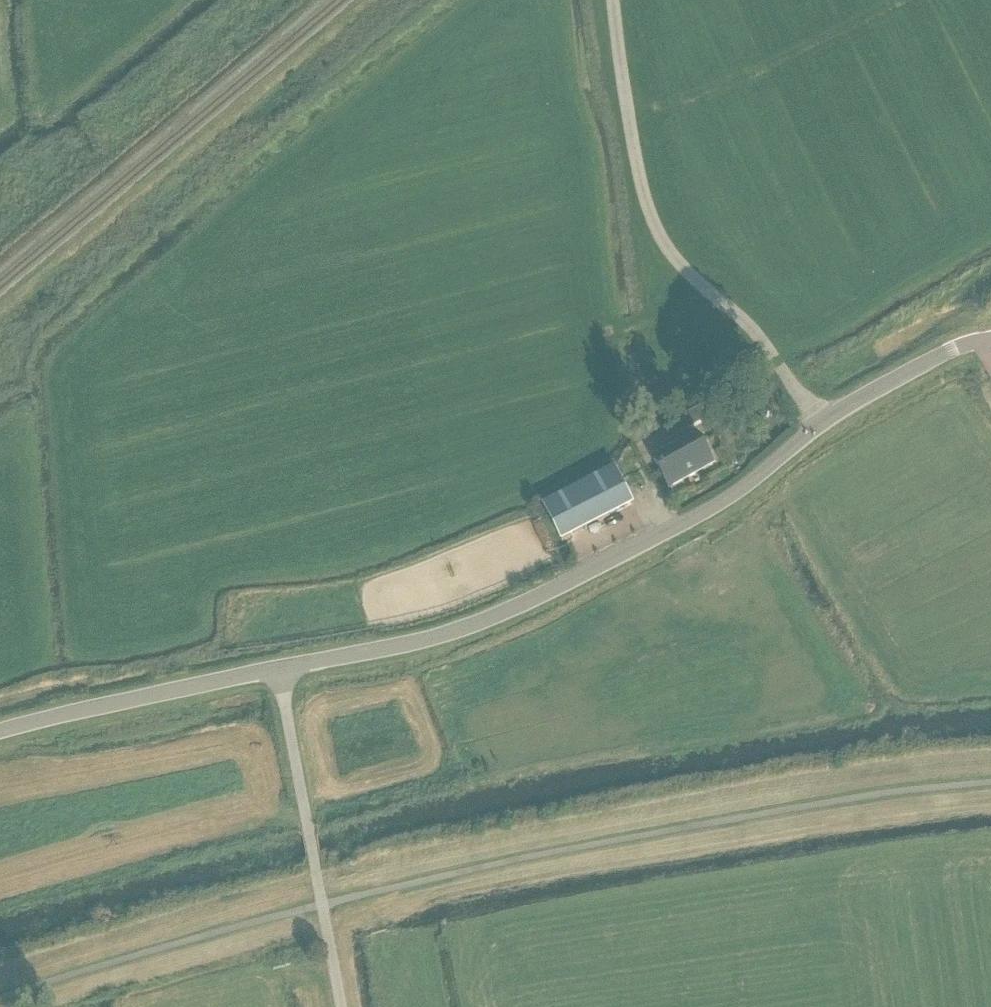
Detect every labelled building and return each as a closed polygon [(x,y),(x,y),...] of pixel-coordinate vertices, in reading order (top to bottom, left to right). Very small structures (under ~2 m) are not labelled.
[(690,416),(676,423),(682,435),(696,427),(690,416)] [(697,435),(654,460),(670,489),(714,464),(697,435)] [(615,469),(544,506),(562,541),(634,505),(615,469)]
